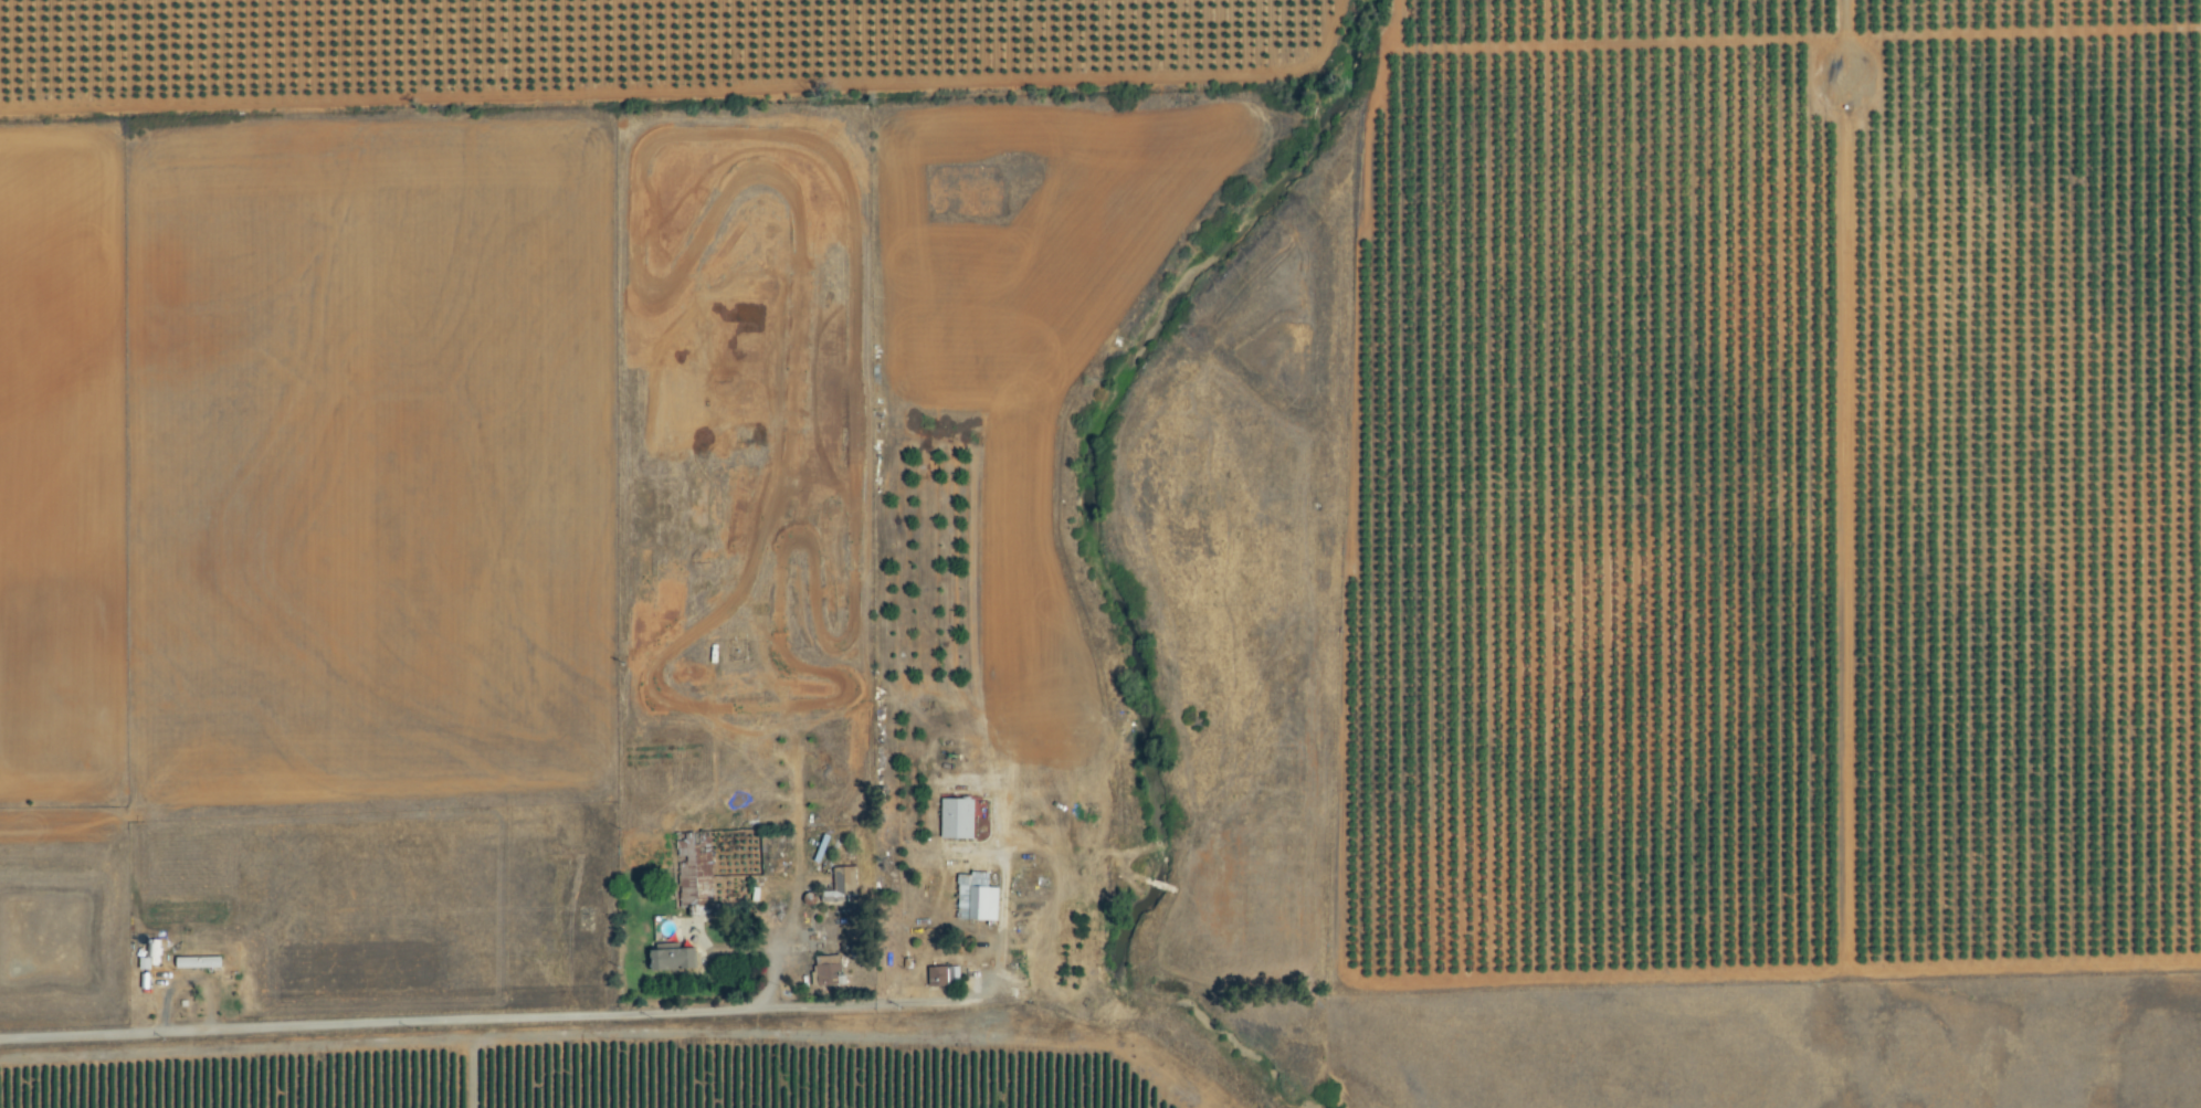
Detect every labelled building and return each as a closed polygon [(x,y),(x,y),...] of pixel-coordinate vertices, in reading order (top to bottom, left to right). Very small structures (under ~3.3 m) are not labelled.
[(938,839),(970,839),(971,799),(938,798),(938,839)] [(854,867),(832,867),(833,897),(855,896),(854,867)] [(995,887),(985,887),(986,874),(955,874),(954,919),(994,920),(995,887)] [(647,950),(648,971),(691,969),(690,948),(647,950)] [(812,957),(814,980),(839,979),(838,956),(812,957)] [(925,967),(925,985),(956,985),(956,967),(925,967)]
